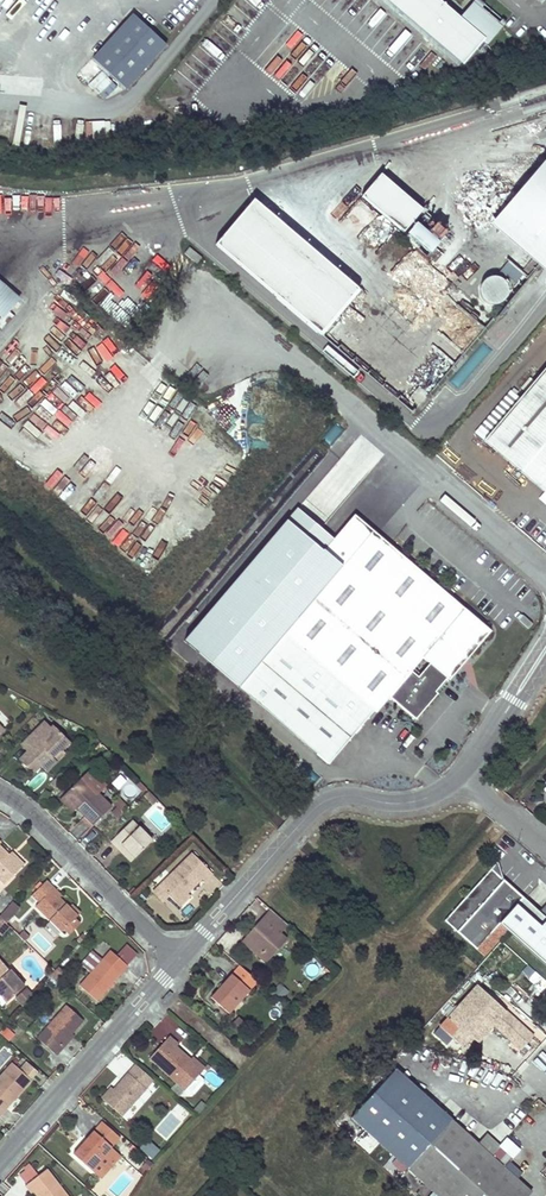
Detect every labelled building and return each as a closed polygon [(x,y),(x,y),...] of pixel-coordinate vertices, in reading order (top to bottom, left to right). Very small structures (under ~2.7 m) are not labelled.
[(2,9),(14,18),(22,8),(11,0),(9,0),(2,9)] [(431,0),(386,0),(455,62),(474,40),(479,45),(495,27),(469,4),(454,20),(431,0)] [(166,44),(136,17),(98,60),(128,87),(166,44)] [(93,89),(104,99),(116,85),(106,75),(93,89)] [(94,137),(94,119),(78,119),(78,137),(94,137)] [(365,200),(402,232),(419,212),(381,180),(365,200)] [(507,228),(545,261),(545,182),(507,228)] [(6,192),(5,209),(17,209),(18,192),(6,192)] [(257,204),(221,247),(315,328),(352,285),(257,204)] [(440,243),(417,223),(408,233),(431,253),(440,243)] [(511,280),(514,282),(521,271),(508,262),(500,274),(494,270),(478,292),(494,304),(511,280)] [(4,284),(0,289),(0,313),(4,316),(11,308),(20,298),(4,284)] [(11,308),(4,316),(0,321),(0,324),(2,326),(6,329),(18,315),(11,308)] [(385,313),(380,319),(409,347),(414,342),(385,313)] [(450,359),(459,349),(442,333),(433,343),(450,359)] [(520,400),(484,442),(545,495),(545,370),(520,400)] [(520,400),(511,392),(475,434),(484,442),(520,400)] [(326,500),(303,480),(262,527),(284,547),(326,500)] [(467,489),(461,495),(479,510),(484,504),(467,489)] [(455,677),(497,629),(361,512),(330,548),(342,558),(349,564),(288,634),(282,629),(256,606),(212,657),(334,763),(380,710),(382,711),(397,695),(421,717),(443,690),(442,688),(453,674),(455,677)] [(342,558),(282,629),(288,634),(349,564),(342,558)] [(45,719),(21,744),(27,750),(32,755),(24,762),(34,771),(41,764),(47,769),(56,760),(52,756),(59,748),(62,751),(71,741),(53,724),(51,725),(45,719)] [(24,762),(32,755),(27,750),(20,758),(24,762)] [(39,771),(27,784),(34,791),(46,778),(39,771)] [(111,805),(82,776),(65,793),(77,806),(94,822),(111,805)] [(77,806),(65,793),(60,798),(73,810),(77,806)] [(118,797),(108,809),(116,817),(127,804),(118,797)] [(132,821),(112,841),(120,848),(123,844),(136,857),(152,841),(132,821)] [(6,882),(23,865),(10,853),(0,843),(0,876),(6,882)] [(136,857),(123,844),(120,848),(133,860),(136,857)] [(25,863),(13,850),(10,853),(23,865),(25,863)] [(192,851),(159,885),(169,895),(177,903),(188,892),(203,878),(205,880),(213,872),(192,851)] [(497,864),(490,871),(502,881),(497,864)] [(522,899),(502,881),(490,871),(445,924),(476,952),(501,924),(517,905),(522,899)] [(36,904),(56,884),(48,877),(28,896),(36,904)] [(56,884),(36,904),(63,930),(65,928),(77,916),(79,913),(70,904),(61,896),(64,893),(56,884)] [(169,895),(159,885),(153,891),(163,901),(169,895)] [(188,892),(177,903),(180,906),(191,895),(188,892)] [(70,904),(79,913),(84,909),(74,899),(70,904)] [(7,921),(20,907),(13,900),(1,914),(7,921)] [(501,924),(545,964),(545,921),(541,926),(517,905),(501,924)] [(292,925),(274,909),(265,919),(276,929),(269,937),(258,927),(245,941),(268,963),(290,940),(284,934),(292,925)] [(9,922),(7,921),(1,914),(0,915),(0,929),(1,930),(9,922)] [(77,916),(65,928),(70,933),(82,921),(77,916)] [(276,929),(265,919),(258,927),(269,937),(276,929)] [(4,933),(11,925),(9,922),(1,930),(4,933)] [(25,928),(19,933),(26,940),(31,934),(25,928)] [(130,966),(112,949),(80,983),(98,999),(130,966)] [(9,1001),(27,985),(11,968),(9,969),(0,959),(0,990),(9,1001)] [(61,981),(67,975),(58,966),(52,973),(61,981)] [(244,966),(236,975),(251,988),(259,979),(244,966)] [(236,975),(235,973),(214,997),(232,1013),(253,990),(251,988),(236,975)] [(536,1038),(479,986),(441,1027),(463,1048),(473,1037),(480,1044),(496,1026),(524,1051),(536,1038)] [(9,1001),(0,990),(0,999),(4,1005),(9,1001)] [(85,1018),(68,1003),(39,1036),(56,1051),(85,1018)] [(11,1032),(4,1026),(0,1031),(0,1032),(6,1038),(11,1032)] [(173,1036),(153,1059),(189,1090),(190,1088),(205,1072),(206,1071),(194,1060),(179,1047),(181,1044),(173,1036)] [(209,1067),(197,1057),(194,1060),(206,1071),(209,1067)] [(14,1062),(0,1078),(0,1112),(1,1113),(32,1078),(14,1062)] [(135,1076),(143,1067),(141,1065),(133,1074),(135,1076)] [(158,1079),(143,1067),(135,1076),(133,1074),(119,1089),(109,1100),(126,1115),(158,1079)] [(405,1170),(450,1121),(394,1070),(349,1119),(405,1170)] [(210,1079),(209,1076),(205,1072),(190,1088),(195,1092),(199,1092),(210,1079)] [(109,1100),(119,1089),(115,1086),(105,1097),(109,1100)] [(199,1112),(203,1115),(208,1110),(204,1106),(199,1112)] [(450,1121),(405,1170),(434,1195),(527,1195),(529,1193),(490,1158),(476,1145),(450,1121)] [(105,1124),(97,1133),(100,1135),(108,1126),(105,1124)] [(94,1173),(103,1180),(117,1164),(108,1156),(114,1150),(123,1140),(108,1126),(100,1135),(97,1133),(76,1156),(94,1173)] [(485,1136),(476,1145),(490,1158),(498,1148),(485,1136)] [(147,1138),(139,1147),(152,1159),(160,1150),(147,1138)] [(108,1156),(117,1164),(123,1158),(114,1150),(108,1156)] [(29,1186),(35,1193),(38,1191),(42,1195),(71,1195),(49,1169),(29,1186)]
